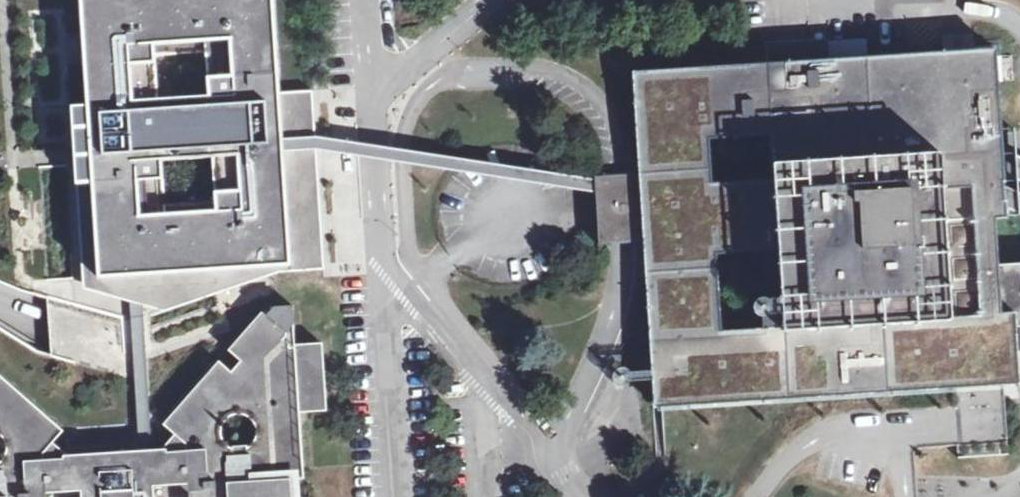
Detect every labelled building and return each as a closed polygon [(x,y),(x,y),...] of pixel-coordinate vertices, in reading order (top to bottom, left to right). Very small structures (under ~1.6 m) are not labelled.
[(298,152),(317,150),(316,137),(313,92),(282,94),(275,0),(81,0),(83,32),(92,32),(94,63),(86,64),(88,105),(89,125),(82,126),(92,277),(155,277),(158,288),(158,289),(160,293),(163,296),(166,298),(172,299),(211,285),(215,282),(216,279),(217,275),(216,272),(321,265),(315,177),(299,178),(298,152)] [(92,32),(83,32),(86,64),(94,63),(92,32)] [(662,400),(953,381),(1002,378),(1018,377),(1013,312),(1001,313),(1000,283),(998,266),(995,218),(1007,218),(1001,130),(996,57),(640,79),(646,175),(626,176),(597,178),(597,179),(597,193),(600,244),(629,242),(651,241),(662,400)] [(317,150),(298,152),(299,178),(315,177),(321,265),(216,272),(217,275),(216,279),(215,282),(211,285),(172,299),(166,298),(163,296),(160,293),(158,289),(158,288),(155,277),(92,277),(82,126),(89,125),(88,105),(73,106),(84,288),(166,313),(280,273),(325,271),(317,150)] [(1016,154),(1014,130),(1001,130),(1007,218),(1019,217),(1017,180),(1019,182),(1019,156),(1016,154)] [(316,137),(317,150),(597,193),(597,179),(316,137)] [(998,266),(1000,283),(1019,282),(1019,265),(998,266)] [(1000,283),(1001,313),(1013,312),(1018,377),(1019,393),(1019,282),(1000,283)] [(140,451),(153,450),(145,307),(132,303),(140,451)] [(291,325),(296,329),(294,307),(271,308),(291,325)] [(291,325),(271,308),(266,315),(286,332),(291,325)] [(260,481),(305,479),(301,413),(328,411),(324,343),(297,345),(290,345),(284,341),(289,335),(286,332),(266,315),(264,313),(230,351),(253,372),(243,383),(220,362),(164,425),(175,435),(162,449),(153,450),(140,451),(67,455),(53,443),(63,431),(0,375),(0,496),(261,496),(260,481)] [(1007,450),(1002,378),(953,381),(958,453),(1007,450)]
